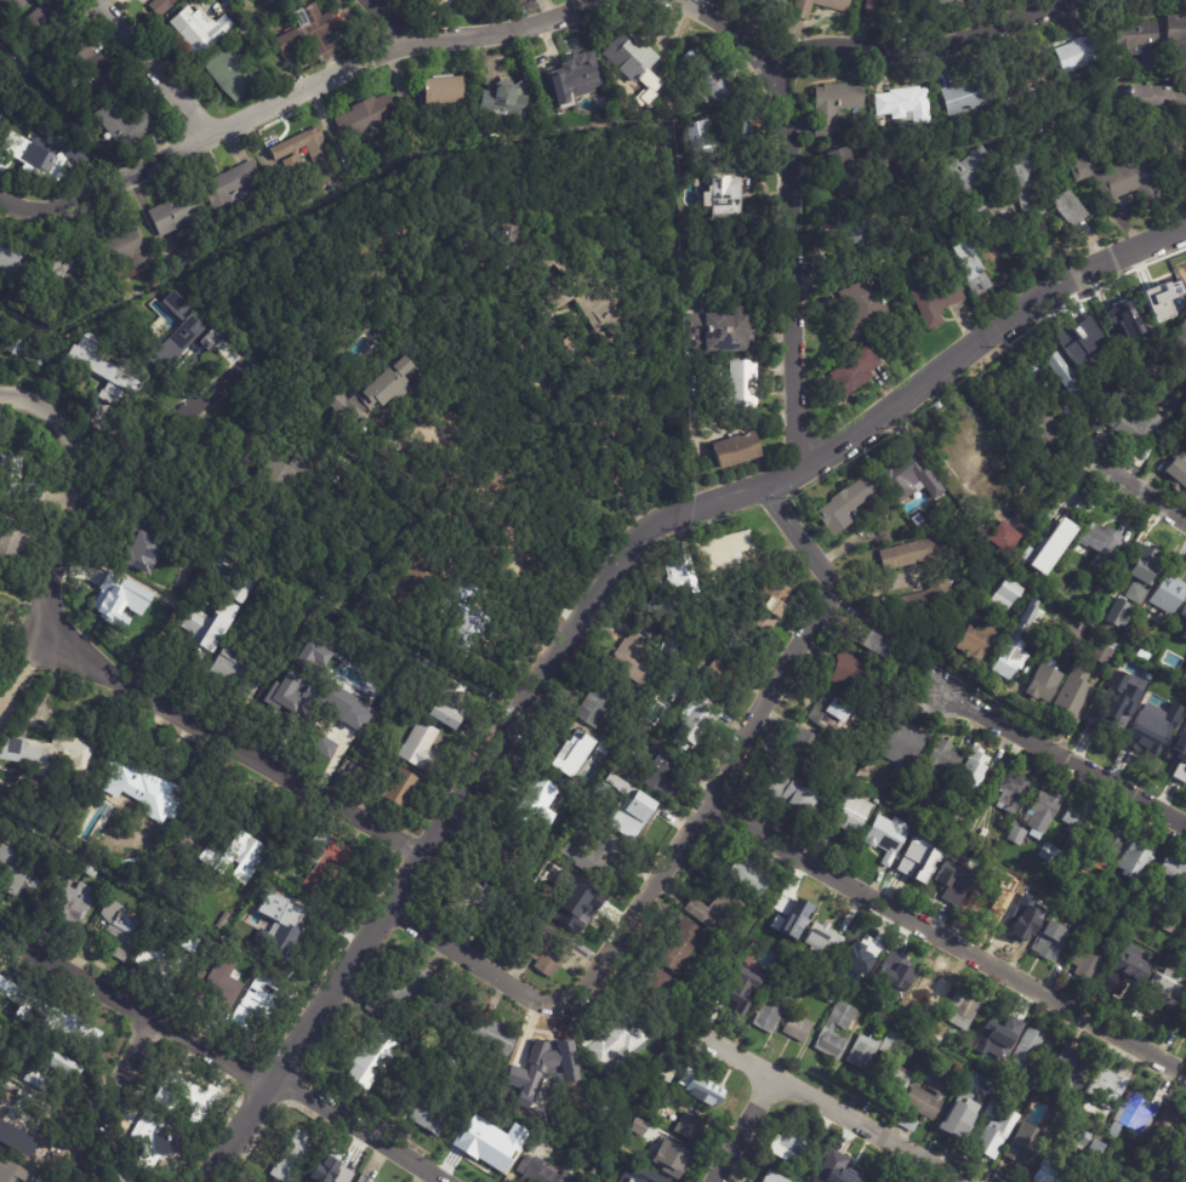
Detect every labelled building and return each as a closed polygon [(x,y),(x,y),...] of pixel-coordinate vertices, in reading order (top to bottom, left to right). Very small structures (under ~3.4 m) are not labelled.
[(1,5),(0,6),(0,0),(25,0),(8,15),(1,5)] [(150,5),(156,0),(182,0),(161,18),(150,5)] [(194,5),(190,10),(194,13),(199,8),(210,21),(213,17),(224,29),(194,56),(173,33),(177,30),(166,19),(184,4),(186,5),(190,0),(194,5)] [(329,11),(336,25),(326,30),(332,45),(312,55),(306,41),(281,52),(274,36),(297,25),(291,11),(313,0),(319,15),(329,10),(329,11)] [(435,11),(426,0),(448,0),(435,11)] [(777,17),(756,0),(786,0),(789,2),(777,17)] [(788,18),(793,0),(849,0),(845,15),(823,10),(810,6),(806,23),(788,18)] [(863,11),(884,14),(886,0),(865,0),(863,11)] [(928,13),(927,0),(951,0),(952,12),(928,13)] [(49,6),(59,18),(32,42),(19,27),(46,4),(49,6)] [(1162,16),(1185,16),(1185,76),(1169,76),(1169,48),(1163,48),(1162,16)] [(1140,59),(1139,47),(1134,47),(1135,56),(1113,57),(1113,55),(1111,56),(1111,48),(1113,48),(1112,24),(1119,24),(1119,22),(1144,19),(1145,23),(1154,22),(1157,68),(1140,69),(1140,59)] [(661,55),(665,58),(654,70),(666,81),(655,92),(643,81),(639,85),(605,55),(631,27),(661,55)] [(56,38),(67,51),(44,70),(29,55),(53,34),(56,38)] [(1053,50),(1070,42),(1070,41),(1088,34),(1099,62),(1062,75),(1053,50)] [(207,70),(201,63),(222,44),(245,70),(252,64),(263,76),(234,101),(207,70)] [(99,56),(99,57),(103,53),(124,79),(91,107),(78,91),(92,79),(75,59),(91,46),(99,56)] [(712,55),(731,75),(729,78),(742,91),(725,108),(683,64),(700,47),(709,57),(712,55)] [(544,65),(559,59),(558,58),(570,53),(571,57),(578,53),(577,52),(588,48),(600,80),(581,87),(577,78),(553,87),(544,65)] [(422,99),(421,76),(460,74),(462,101),(426,104),(426,112),(416,113),(416,101),(422,99)] [(951,118),(941,88),(983,74),(993,103),(951,118)] [(815,136),(814,118),(812,118),(811,88),(820,88),(820,85),(843,84),(844,87),(861,86),(862,108),(837,109),(837,137),(815,138),(815,136)] [(520,87),(524,93),(524,96),(538,97),(536,120),(529,120),(529,122),(512,121),(513,119),(509,118),(509,124),(494,122),(494,116),(485,116),(487,91),(502,92),(502,90),(511,85),(519,86),(520,87)] [(873,95),(897,92),(897,90),(917,86),(918,88),(925,88),(929,115),(914,116),(916,121),(905,122),(903,119),(894,120),(893,113),(877,115),(873,95)] [(1185,96),(1185,113),(1121,110),(1122,86),(1185,88),(1185,96)] [(344,137),(335,116),(352,108),(350,104),(375,92),(376,96),(386,91),(400,120),(349,145),(344,137)] [(133,108),(135,109),(125,116),(130,122),(146,109),(159,125),(126,152),(96,115),(121,93),(133,108)] [(757,127),(758,139),(745,141),(746,152),(700,154),(697,122),(719,121),(720,147),(736,145),(735,122),(757,121),(757,127)] [(270,156),(266,147),(314,122),(329,152),(309,161),(301,144),(272,159),(270,156)] [(1175,136),(1185,137),(1185,148),(1184,148),(1184,149),(1180,149),(1180,161),(1165,160),(1167,149),(1139,147),(1140,133),(1175,136)] [(16,166),(18,145),(34,147),(34,139),(53,142),(52,149),(69,152),(67,176),(16,170),(16,166)] [(825,171),(817,155),(840,143),(849,160),(871,149),(873,155),(877,153),(883,167),(834,190),(825,171)] [(980,211),(971,217),(935,173),(951,160),(954,164),(975,147),(992,166),(969,184),(975,192),(979,189),(990,202),(980,211)] [(1028,169),(1044,213),(1024,221),(1009,177),(1000,179),(993,160),(1020,150),(1027,169),(1028,169)] [(1141,205),(1135,190),(1102,204),(1093,176),(1144,155),(1161,200),(1141,207),(1141,205)] [(291,181),(284,164),(301,156),(307,173),(291,181)] [(1070,185),(1062,165),(1085,156),(1093,176),(1070,185)] [(257,185),(234,198),(236,202),(218,211),(205,185),(252,161),(262,182),(257,185)] [(745,178),(746,178),(748,218),(718,219),(717,207),(709,209),(709,194),(715,194),(715,188),(719,188),(718,181),(723,179),(723,178),(736,177),(736,179),(745,178)] [(1082,217),(1070,227),(1066,222),(1065,224),(1051,207),(1053,206),(1049,201),(1064,189),(1084,215),(1082,217)] [(192,224),(164,238),(150,212),(192,192),(204,218),(192,224)] [(853,229),(849,230),(840,209),(856,202),(865,224),(853,229)] [(97,244),(110,236),(104,225),(120,217),(126,229),(135,224),(156,264),(141,273),(135,261),(113,273),(97,244)] [(517,244),(518,227),(502,226),(501,243),(517,244)] [(513,227),(529,232),(525,246),(509,242),(513,227)] [(988,289),(973,298),(963,281),(962,282),(951,264),(953,262),(946,249),(963,238),(973,255),(969,257),(979,272),(981,270),(991,287),(988,289)] [(6,272),(0,270),(0,244),(13,249),(32,253),(22,290),(1,285),(6,272)] [(50,265),(85,247),(103,284),(69,302),(50,265)] [(646,342),(625,360),(574,299),(560,312),(551,301),(569,285),(559,274),(551,280),(536,263),(553,249),(560,257),(570,249),(646,342)] [(839,304),(833,293),(863,279),(862,276),(871,272),(894,318),(848,339),(840,325),(848,321),(839,304)] [(963,299),(940,310),(942,314),(937,315),(941,324),(925,331),(910,295),(917,291),(916,287),(922,284),(924,289),(952,275),(963,299)] [(1154,291),(1171,284),(1176,297),(1161,304),(1154,291)] [(161,302),(179,319),(191,306),(173,289),(161,302)] [(1125,301),(1139,330),(1114,339),(1100,306),(1110,302),(1111,306),(1125,299),(1125,301)] [(715,312),(729,312),(729,314),(748,314),(748,321),(749,321),(749,333),(747,333),(747,349),(700,349),(700,354),(686,354),(686,310),(707,310),(707,312),(715,312)] [(147,360),(168,379),(189,357),(184,352),(206,328),(191,313),(147,360)] [(1054,337),(1075,369),(1087,361),(1083,355),(1092,349),(1088,343),(1099,336),(1085,316),(1054,337)] [(1185,350),(1185,353),(1169,343),(1175,333),(1173,332),(1180,319),(1185,321),(1185,320),(1185,350)] [(169,322),(175,346),(154,352),(148,329),(169,322)] [(220,336),(212,328),(197,343),(204,350),(220,336)] [(64,358),(107,382),(98,398),(122,411),(138,382),(91,354),(98,343),(83,334),(76,346),(72,344),(64,358)] [(33,364),(8,350),(16,335),(30,342),(29,344),(34,347),(33,349),(42,354),(42,353),(50,356),(44,369),(33,364)] [(517,344),(500,353),(496,344),(513,337),(517,344)] [(877,364),(866,372),(871,377),(838,402),(826,387),(832,381),(827,375),(863,346),(877,364)] [(421,378),(415,383),(420,388),(407,400),(404,396),(389,410),(386,405),(376,413),(371,409),(366,413),(370,419),(357,432),(352,427),(343,434),(330,419),(333,416),(326,409),(343,393),(352,404),(359,396),(358,394),(406,350),(427,373),(421,378)] [(1053,352),(1083,393),(1072,401),(1042,360),(1053,352)] [(1043,376),(1030,387),(1013,366),(1026,355),(1043,376)] [(762,364),(760,407),(735,407),(736,362),(762,364)] [(1037,459),(1015,426),(1030,416),(1027,412),(1038,405),(1064,442),(1037,459)] [(1131,444),(1130,444),(1128,447),(1116,439),(1117,435),(1111,430),(1112,429),(1106,426),(1118,409),(1122,411),(1123,410),(1127,412),(1125,416),(1128,417),(1131,410),(1139,415),(1142,409),(1161,419),(1150,436),(1146,435),(1137,449),(1131,444)] [(991,459),(974,472),(979,478),(963,489),(946,463),(948,462),(942,453),(941,455),(935,446),(960,428),(960,423),(975,426),(974,432),(993,458),(991,459)] [(760,459),(723,472),(715,446),(758,433),(765,457),(760,459)] [(1184,470),(1185,472),(1185,496),(1184,493),(1181,496),(1168,484),(1170,481),(1161,473),(1173,459),(1170,458),(1182,444),(1185,447),(1185,468),(1184,470)] [(924,484),(922,486),(919,482),(910,489),(913,492),(895,506),(873,475),(886,466),(889,468),(900,461),(899,459),(911,450),(923,467),(922,467),(930,479),(924,484)] [(1040,466),(1055,455),(1062,466),(1049,475),(1040,466)] [(331,480),(344,456),(354,463),(341,486),(331,480)] [(2,481),(0,481),(0,468),(4,468),(5,457),(27,459),(24,481),(50,484),(49,506),(1,501),(2,481)] [(278,457),(310,479),(295,506),(261,484),(278,457)] [(849,512),(844,515),(850,523),(829,538),(812,515),(829,502),(827,501),(843,489),(845,490),(865,475),(877,490),(863,501),(867,506),(856,514),(853,509),(849,512)] [(85,508),(84,490),(46,492),(46,510),(85,508)] [(914,515),(918,520),(912,525),(908,519),(914,515)] [(153,560),(156,561),(149,576),(129,565),(139,543),(133,539),(144,516),(169,529),(153,560)] [(1,558),(0,560),(0,547),(11,521),(35,531),(35,532),(22,566),(1,558)] [(1005,530),(1015,538),(1002,556),(981,542),(994,523),(1005,530)] [(1094,527),(1101,532),(1105,527),(1121,538),(1105,563),(1074,543),(1083,531),(1082,530),(1085,525),(1087,526),(1088,524),(1094,527)] [(749,549),(737,552),(741,564),(723,569),(726,579),(702,586),(691,543),(746,529),(751,548),(749,549)] [(912,565),(880,572),(876,553),(934,537),(939,558),(912,565)] [(1033,548),(1054,563),(1048,571),(1043,566),(1036,576),(1017,563),(1030,546),(1033,548)] [(674,555),(685,553),(692,581),(668,587),(662,564),(673,561),(672,556),(674,555)] [(1134,556),(1144,563),(1145,561),(1154,567),(1139,590),(1136,588),(1133,593),(1125,588),(1124,592),(1112,583),(1122,569),(1121,569),(1123,565),(1123,566),(1125,564),(1124,564),(1131,554),(1134,556)] [(1180,584),(1185,587),(1185,590),(1170,618),(1146,604),(1163,575),(1167,576),(1168,576),(1173,578),(1180,583),(1180,584)] [(990,602),(1009,611),(1021,586),(1002,577),(990,602)] [(886,601),(926,592),(924,584),(945,578),(952,606),(893,622),(886,601)] [(1139,604),(1146,589),(1131,581),(1123,596),(1139,604)] [(243,605),(232,598),(241,582),(255,590),(245,606),(243,605)] [(793,592),(783,606),(785,606),(777,618),(780,621),(768,638),(749,626),(760,610),(764,612),(772,598),(771,596),(780,583),(793,592)] [(475,595),(471,601),(474,604),(473,606),(494,621),(468,658),(445,643),(457,626),(455,623),(461,615),(447,605),(461,586),(475,595)] [(655,604),(660,590),(696,605),(688,627),(651,613),(655,604)] [(1130,606),(1112,597),(1101,619),(1119,628),(1130,606)] [(975,616),(964,610),(973,598),(983,604),(975,617),(975,616)] [(114,628),(104,618),(120,601),(154,634),(138,650),(114,628)] [(1022,664),(1017,673),(1013,669),(1005,683),(987,672),(1025,601),(1032,605),(1030,609),(1040,615),(1025,645),(1024,645),(1019,653),(1026,657),(1022,664)] [(1185,607),(1185,608),(1185,625),(1178,621),(1185,607)] [(226,623),(228,624),(206,662),(195,656),(199,651),(189,645),(195,635),(184,629),(198,609),(217,621),(218,618),(226,623)] [(1175,636),(1185,640),(1185,612),(1175,636)] [(1100,666),(1078,655),(1090,630),(1099,635),(1105,623),(1117,629),(1122,619),(1130,624),(1124,635),(1119,633),(1114,644),(1101,638),(1096,645),(1101,647),(1104,641),(1113,646),(1102,667),(1100,666)] [(968,657),(954,649),(970,626),(980,632),(987,621),(999,628),(976,663),(968,657)] [(856,629),(859,623),(886,640),(876,659),(848,643),(856,629)] [(1176,634),(1169,646),(1163,643),(1170,629),(1176,634)] [(652,644),(644,655),(658,666),(648,683),(614,658),(628,638),(631,639),(635,632),(652,644)] [(690,635),(708,640),(705,655),(690,651),(692,643),(689,641),(690,635)] [(665,649),(668,638),(684,641),(691,643),(689,651),(682,649),(678,657),(663,653),(665,649)] [(730,641),(737,644),(735,652),(728,649),(730,641)] [(329,654),(309,642),(297,660),(317,673),(329,654)] [(252,696),(251,698),(211,674),(229,643),(269,667),(252,696)] [(1123,643),(1131,647),(1128,652),(1121,649),(1123,643)] [(347,678),(364,649),(383,661),(366,689),(347,678)] [(1139,650),(1150,656),(1145,663),(1134,657),(1139,650)] [(832,662),(836,652),(872,666),(861,695),(827,683),(828,679),(825,678),(829,664),(831,664),(832,662)] [(1154,657),(1162,662),(1167,653),(1175,658),(1170,667),(1168,666),(1163,675),(1148,669),(1154,657)] [(742,675),(725,702),(701,685),(720,655),(735,664),(741,656),(751,662),(742,675)] [(1082,662),(1088,666),(1084,673),(1090,675),(1085,684),(1091,687),(1071,724),(1050,712),(1078,661),(1082,662)] [(1034,701),(1024,695),(1040,664),(1062,676),(1047,704),(1036,698),(1034,701)] [(1125,666),(1146,673),(1140,687),(1121,680),(1125,666)] [(1144,682),(1122,672),(1103,715),(1092,710),(1086,723),(1119,738),(1144,682)] [(280,688),(273,685),(265,703),(295,716),(310,683),(288,673),(280,688)] [(363,692),(343,725),(307,704),(320,681),(342,695),(348,684),(363,692)] [(472,690),(461,709),(471,714),(461,730),(434,714),(444,698),(445,700),(456,681),(472,690)] [(1134,750),(1121,747),(1127,730),(1129,731),(1130,726),(1125,724),(1133,702),(1114,696),(1119,681),(1147,691),(1145,698),(1163,704),(1159,714),(1162,715),(1157,727),(1151,725),(1141,754),(1134,750)] [(601,686),(620,698),(599,729),(578,715),(599,684),(601,686)] [(808,713),(811,707),(808,706),(814,696),(816,697),(819,695),(821,697),(826,689),(862,713),(854,726),(844,720),(836,732),(827,727),(822,735),(803,721),(808,713)] [(724,714),(700,746),(682,731),(708,695),(726,709),(724,714)] [(1182,695),(1185,697),(1185,700),(1182,706),(1178,702),(1182,695)] [(441,735),(433,748),(449,759),(438,777),(401,754),(422,719),(443,731),(441,735)] [(1185,779),(1185,723),(1183,722),(1165,759),(1176,764),(1170,777),(1184,783),(1185,779)] [(896,724),(903,727),(907,724),(919,730),(918,732),(928,737),(901,786),(889,780),(897,764),(878,753),(895,723),(896,724)] [(621,724),(631,730),(622,743),(612,736),(621,724)] [(19,754),(0,749),(0,743),(8,729),(51,736),(52,726),(95,733),(89,770),(67,765),(69,758),(56,755),(52,771),(35,767),(38,756),(19,754)] [(603,740),(592,756),(597,759),(592,769),(586,765),(578,777),(557,764),(561,754),(570,760),(582,741),(575,736),(580,727),(589,733),(591,731),(603,740)] [(799,729),(816,740),(811,747),(814,749),(799,773),(776,759),(796,727),(799,729)] [(957,754),(963,758),(948,781),(924,766),(940,738),(954,747),(952,752),(957,754)] [(125,753),(137,761),(139,756),(155,765),(156,761),(167,769),(165,772),(189,786),(177,806),(149,790),(146,798),(133,790),(135,789),(127,784),(131,778),(102,763),(112,746),(125,753)] [(981,749),(985,752),(982,754),(990,759),(971,790),(954,781),(974,746),(981,749)] [(684,765),(675,777),(683,783),(671,800),(645,782),(667,749),(686,761),(684,765)] [(815,795),(808,806),(811,809),(806,816),(802,813),(800,815),(777,799),(770,810),(751,798),(758,786),(760,787),(764,781),(760,778),(768,766),(770,769),(774,764),(793,776),(793,778),(797,781),(796,781),(816,794),(815,795)] [(375,790),(367,787),(376,771),(398,782),(404,769),(424,780),(410,809),(375,790)] [(923,798),(910,790),(920,770),(934,777),(923,798)] [(615,771),(637,786),(631,796),(608,783),(615,771)] [(1008,773),(1016,777),(1017,775),(1031,782),(1013,816),(996,807),(998,801),(997,801),(1002,790),(998,788),(1007,772),(1008,773)] [(542,814),(560,790),(541,777),(524,800),(542,814)] [(665,811),(655,826),(649,822),(639,836),(620,823),(631,807),(632,809),(645,789),(666,803),(665,804),(668,806),(665,811)] [(1043,793),(1047,794),(1048,790),(1062,799),(1042,834),(1022,823),(1031,807),(1030,807),(1039,790),(1043,793)] [(842,829),(838,828),(833,836),(825,833),(848,792),(872,805),(854,836),(842,829)] [(893,794),(899,798),(895,806),(889,803),(893,794)] [(969,801),(977,806),(970,820),(957,811),(964,798),(969,801)] [(1072,804),(1083,810),(1084,807),(1091,811),(1080,832),(1059,820),(1068,803),(1072,804)] [(917,806),(929,812),(924,821),(912,813),(917,806)] [(886,867),(886,868),(878,863),(885,851),(874,846),(873,849),(863,843),(865,840),(863,840),(878,815),(891,822),(894,817),(910,826),(886,867)] [(910,816),(917,821),(914,824),(907,821),(910,816)] [(934,817),(943,823),(940,829),(931,823),(934,817)] [(1119,824),(1128,829),(1108,866),(1095,858),(1087,874),(1071,866),(1078,851),(1083,853),(1095,833),(1097,834),(1104,823),(1113,828),(1116,823),(1119,824)] [(1013,824),(1027,833),(1021,843),(1007,835),(1013,824)] [(325,830),(355,850),(325,901),(303,887),(315,869),(317,869),(329,850),(315,841),(323,829),(325,830)] [(616,853),(611,863),(608,861),(599,875),(575,861),(571,867),(560,861),(565,852),(564,852),(570,841),(588,852),(600,833),(621,845),(616,853)] [(1147,839),(1148,839),(1145,844),(1154,850),(1151,857),(1153,857),(1136,886),(1118,875),(1121,870),(1117,868),(1137,833),(1147,839)] [(274,850),(258,874),(234,858),(247,839),(260,846),(262,843),(274,850)] [(1043,843),(1057,850),(1050,863),(1044,860),(1044,861),(1036,856),(1043,843)] [(18,898),(0,888),(0,885),(10,868),(0,862),(0,852),(5,844),(49,870),(35,895),(24,889),(18,898)] [(901,878),(897,875),(901,869),(894,866),(903,846),(930,862),(917,886),(901,878)] [(962,880),(956,890),(951,887),(946,895),(928,884),(947,850),(959,856),(954,864),(967,872),(962,880)] [(762,875),(769,880),(754,900),(720,876),(739,851),(759,867),(755,870),(762,875)] [(1171,852),(1185,861),(1185,866),(1185,871),(1168,901),(1151,891),(1159,875),(1156,873),(1167,855),(1168,856),(1170,851),(1171,852)] [(85,873),(91,864),(102,870),(96,879),(85,873)] [(1108,878),(1123,886),(1116,900),(1101,891),(1108,878)] [(491,914),(467,898),(478,880),(504,897),(492,915),(491,914)] [(1021,880),(1031,886),(1027,893),(1017,889),(1021,880)] [(598,892),(581,881),(558,920),(574,930),(598,892)] [(67,914),(53,907),(65,884),(78,891),(82,883),(101,892),(84,924),(86,926),(82,932),(64,921),(68,914),(67,914)] [(990,920),(987,925),(982,923),(981,924),(964,914),(965,913),(960,909),(974,887),(1003,904),(993,923),(990,920)] [(791,892),(809,902),(793,930),(779,921),(776,925),(768,920),(785,889),(791,892)] [(682,906),(689,896),(702,907),(708,900),(711,902),(719,890),(746,910),(734,925),(728,920),(714,937),(679,909),(682,906)] [(1044,907),(1042,909),(1037,906),(1038,903),(1033,901),(1039,890),(1053,897),(1047,908),(1044,907)] [(127,963),(114,955),(122,940),(97,925),(112,898),(127,907),(125,913),(149,926),(129,964),(127,963)] [(1014,898),(1038,913),(1028,930),(1013,920),(1005,933),(996,927),(1011,898),(1014,898)] [(1142,901),(1146,903),(1139,917),(1130,912),(1137,898),(1142,901)] [(292,900),(309,909),(301,924),(308,926),(296,948),(293,947),(287,959),(267,948),(268,947),(256,941),(263,929),(269,931),(278,914),(268,908),(273,900),(284,906),(284,904),(289,907),(292,900)] [(1179,915),(1180,917),(1169,935),(1161,930),(1171,910),(1179,915)] [(673,975),(652,959),(683,918),(701,930),(694,940),(696,942),(673,975)] [(1054,960),(1053,963),(1048,959),(1047,961),(1036,955),(1037,954),(1028,949),(1044,919),(1068,932),(1054,960)] [(828,927),(827,930),(842,938),(833,955),(817,947),(810,958),(800,953),(804,947),(797,942),(804,929),(806,930),(811,921),(820,925),(822,921),(829,925),(828,927)] [(769,924),(779,930),(776,936),(765,930),(769,924)] [(534,958),(524,952),(541,925),(576,947),(557,980),(537,967),(541,961),(534,958)] [(1099,925),(1106,929),(1104,933),(1096,930),(1099,925)] [(757,929),(764,933),(760,938),(753,933),(757,929)] [(179,973),(171,970),(170,973),(160,967),(155,975),(137,965),(149,943),(150,943),(155,933),(172,942),(178,930),(204,943),(196,955),(192,953),(179,973)] [(855,938),(878,952),(865,973),(846,964),(851,955),(845,953),(854,937),(855,938)] [(1101,959),(1104,960),(1090,983),(1072,973),(1076,966),(1067,961),(1077,944),(1101,959)] [(747,947),(757,954),(752,961),(741,954),(747,947)] [(888,948),(897,953),(896,955),(911,963),(897,988),(886,982),(883,989),(869,982),(888,948)] [(229,978),(244,987),(233,1005),(217,997),(224,986),(205,975),(216,955),(236,967),(229,978)] [(1134,965),(1147,972),(1136,992),(1123,983),(1117,993),(1107,988),(1113,978),(1107,975),(1118,955),(1123,959),(1124,957),(1135,963),(1134,965)] [(435,978),(437,978),(424,997),(420,994),(397,1028),(369,1009),(404,957),(435,978)] [(737,957),(742,960),(737,966),(734,963),(737,957)] [(811,963),(819,966),(815,971),(809,967),(811,963)] [(666,983),(654,1000),(637,987),(652,966),(669,980),(666,983)] [(1179,986),(1185,990),(1185,993),(1181,1001),(1179,1000),(1171,1013),(1157,1006),(1151,1018),(1146,1016),(1137,1011),(1151,986),(1150,986),(1156,973),(1162,977),(1165,971),(1181,980),(1179,986)] [(300,994),(296,1001),(286,995),(272,1022),(260,1015),(250,1032),(233,1021),(245,999),(246,1000),(261,972),(300,994)] [(929,982),(941,989),(926,1016),(913,1009),(912,1011),(902,1006),(903,1004),(902,1003),(917,976),(929,982)] [(27,1001),(0,986),(0,977),(39,997),(27,1020),(19,1016),(27,1001)] [(799,977),(804,980),(802,986),(796,983),(799,977)] [(711,1003),(723,983),(724,984),(729,978),(740,986),(736,992),(751,1000),(740,1020),(711,1003)] [(777,1021),(769,1035),(749,1024),(754,1013),(749,1011),(759,995),(764,998),(772,981),(789,990),(786,997),(789,998),(777,1021)] [(447,986),(460,995),(455,1003),(441,994),(446,986),(447,986)] [(976,997),(982,999),(964,1032),(940,1018),(957,986),(976,997)] [(888,988),(901,995),(893,1012),(878,1005),(888,988)] [(831,990),(837,993),(831,1004),(825,1001),(831,990)] [(855,1011),(844,1032),(834,1027),(831,1033),(846,1041),(836,1062),(810,1047),(821,1027),(822,1027),(837,1000),(855,1011)] [(426,1003),(441,1015),(433,1027),(417,1015),(426,1003)] [(999,1009),(1015,1017),(1007,1032),(1011,1034),(1004,1046),(979,1032),(993,1005),(999,1009)] [(57,1011),(48,1029),(94,1050),(102,1031),(57,1011)] [(811,1027),(802,1045),(780,1033),(786,1023),(783,1022),(787,1015),(789,1016),(791,1013),(812,1026),(811,1027)] [(645,1038),(622,1014),(583,1051),(606,1075),(645,1038)] [(489,1022),(492,1023),(494,1021),(524,1037),(513,1056),(484,1041),(484,1040),(474,1034),(483,1018),(489,1022)] [(1021,1021),(1026,1023),(1019,1038),(1011,1034),(1020,1020),(1021,1021)] [(33,1029),(36,1023),(46,1029),(42,1035),(33,1029)] [(936,1026),(943,1030),(937,1041),(929,1037),(936,1026)] [(534,1027),(540,1028),(537,1040),(531,1039),(534,1027)] [(1043,1035),(1045,1037),(1027,1072),(1013,1064),(1016,1060),(1013,1057),(1027,1028),(1043,1035)] [(884,1055),(876,1050),(886,1030),(895,1035),(884,1055)] [(350,1077),(381,1032),(403,1046),(401,1049),(411,1055),(406,1060),(397,1053),(371,1091),(350,1077)] [(874,1050),(862,1072),(843,1061),(857,1034),(866,1039),(867,1034),(879,1041),(874,1050)] [(540,1044),(575,1051),(571,1073),(560,1070),(559,1074),(551,1073),(547,1090),(531,1086),(532,1079),(525,1078),(528,1064),(523,1063),(528,1041),(540,1044)] [(85,1069),(78,1081),(52,1067),(47,1077),(55,1080),(47,1092),(25,1080),(45,1045),(86,1068),(85,1069)] [(18,1046),(30,1053),(27,1060),(15,1053),(18,1046)] [(1065,1047),(1074,1053),(1072,1057),(1091,1068),(1070,1106),(1039,1089),(1064,1046),(1065,1047)] [(902,1090),(897,1098),(871,1084),(884,1060),(908,1073),(907,1077),(908,1078),(902,1090)] [(957,1063),(964,1068),(959,1075),(953,1072),(957,1063)] [(1008,1064),(1015,1069),(1011,1075),(1004,1072),(1008,1064)] [(674,1072),(667,1084),(658,1079),(666,1067),(674,1072)] [(1038,1072),(1043,1074),(1033,1091),(1024,1085),(1032,1068),(1038,1072)] [(1122,1078),(1128,1080),(1111,1113),(1099,1107),(1101,1104),(1083,1095),(1090,1083),(1091,1083),(1099,1068),(1116,1078),(1114,1079),(1119,1081),(1122,1078)] [(920,1115),(901,1104),(912,1085),(924,1092),(929,1085),(926,1084),(931,1077),(930,1075),(933,1070),(952,1081),(940,1101),(942,1102),(931,1121),(920,1115)] [(176,1078),(193,1086),(194,1084),(205,1091),(201,1100),(206,1102),(211,1095),(218,1098),(210,1114),(176,1094),(175,1097),(160,1089),(170,1073),(176,1078)] [(678,1078),(688,1075),(691,1085),(682,1089),(678,1078)] [(702,1078),(726,1092),(715,1112),(690,1096),(701,1077),(702,1078)] [(421,1124),(412,1119),(417,1113),(399,1102),(414,1080),(460,1108),(441,1137),(421,1124)] [(669,1094),(665,1102),(650,1095),(655,1086),(669,1094)] [(1159,1089),(1167,1092),(1140,1141),(1130,1136),(1134,1130),(1122,1124),(1114,1136),(1105,1131),(1127,1089),(1148,1101),(1156,1087),(1159,1089)] [(964,1119),(954,1136),(935,1125),(953,1092),(970,1101),(962,1115),(965,1118),(964,1119)] [(976,1123),(964,1115),(975,1096),(987,1102),(976,1123)] [(992,1118),(991,1119),(982,1114),(991,1098),(1000,1103),(992,1118)] [(4,1132),(2,1138),(30,1148),(41,1118),(0,1102),(0,1131),(4,1132)] [(544,1107),(541,1119),(526,1114),(530,1103),(535,1106),(535,1103),(544,1107)] [(605,1107),(609,1125),(594,1127),(593,1121),(592,1121),(589,1109),(605,1107)] [(1017,1117),(992,1161),(971,1149),(985,1126),(986,1126),(990,1120),(996,1124),(1004,1109),(1017,1117)] [(696,1117),(696,1115),(707,1123),(702,1130),(703,1131),(696,1144),(673,1131),(685,1112),(695,1118),(696,1117)] [(914,1120),(918,1124),(912,1134),(895,1124),(901,1113),(914,1120)] [(153,1175),(138,1166),(148,1147),(132,1138),(146,1114),(164,1124),(158,1135),(179,1132),(181,1147),(159,1148),(158,1152),(164,1154),(153,1175)] [(655,1126),(656,1127),(649,1140),(633,1130),(640,1118),(655,1126)] [(496,1132),(500,1129),(506,1132),(502,1138),(523,1150),(511,1169),(496,1160),(494,1164),(478,1153),(479,1152),(475,1149),(471,1157),(457,1148),(474,1119),(496,1132)] [(1020,1126),(1033,1132),(1034,1130),(1042,1134),(1038,1141),(1040,1142),(1028,1166),(1019,1161),(1017,1165),(1000,1155),(1016,1124),(1020,1126)] [(764,1150),(777,1129),(781,1131),(783,1126),(810,1143),(797,1165),(793,1163),(792,1165),(785,1160),(783,1161),(764,1150)] [(319,1142),(293,1181),(285,1181),(272,1174),(293,1141),(292,1140),(300,1130),(319,1142)] [(685,1152),(679,1164),(683,1166),(677,1176),(671,1172),(668,1175),(649,1164),(662,1142),(661,1142),(663,1138),(685,1152)] [(1094,1141),(1104,1147),(1093,1166),(1083,1161),(1094,1141)] [(357,1170),(350,1181),(338,1181),(318,1181),(312,1178),(329,1149),(349,1160),(347,1164),(348,1164),(357,1170)] [(1072,1172),(1066,1181),(1028,1181),(1043,1154),(1054,1160),(1057,1153),(1070,1159),(1065,1167),(1072,1172)] [(558,1170),(575,1181),(522,1181),(520,1181),(524,1176),(518,1171),(529,1154),(542,1164),(540,1166),(554,1176),(558,1170)] [(30,1175),(27,1181),(0,1181),(0,1158),(1,1155),(32,1174),(30,1175)] [(871,1177),(868,1181),(837,1181),(834,1181),(845,1160),(855,1166),(856,1166),(856,1167),(871,1177)] [(112,1165),(141,1181),(115,1181),(106,1176),(112,1165)] [(643,1170),(660,1181),(634,1181),(643,1170)] [(766,1171),(762,1181),(794,1181),(766,1171)] [(1124,1175),(1120,1181),(1111,1181),(1117,1171),(1124,1175)] [(1088,1181),(1091,1181),(1072,1181),(1077,1174),(1079,1175),(1080,1172),(1090,1177),(1088,1181)] [(371,1177),(369,1181),(358,1181),(363,1174),(364,1174),(371,1177)]
